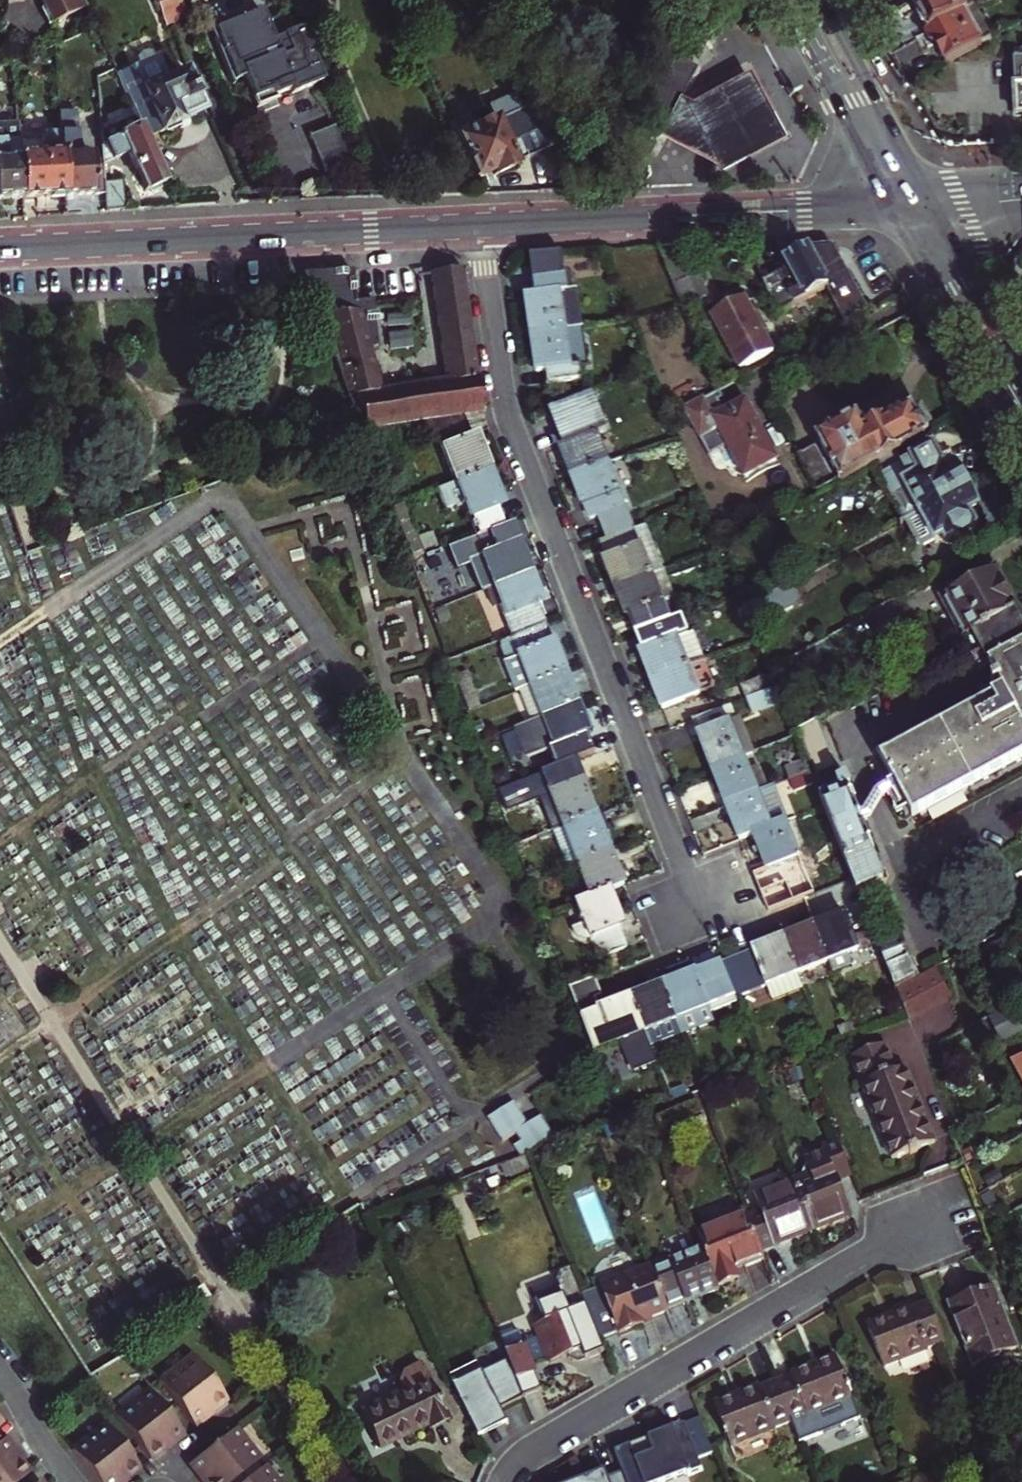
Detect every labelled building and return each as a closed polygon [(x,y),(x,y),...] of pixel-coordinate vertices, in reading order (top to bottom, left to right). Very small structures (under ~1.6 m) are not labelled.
[(77,0),(38,0),(47,20),(80,6),(77,0)] [(159,0),(148,0),(160,26),(169,22),(159,0)] [(169,22),(181,17),(174,0),(159,0),(169,22)] [(941,20),(977,0),(930,0),(941,20)] [(946,28),(958,50),(1003,26),(999,20),(990,26),(981,9),(977,0),(941,20),(946,28)] [(990,26),(999,20),(990,4),(981,9),(990,26)] [(286,94),(315,81),(294,30),(263,42),(257,39),(242,46),(240,55),(246,67),(219,79),(231,108),(246,101),(249,108),(260,103),(269,100),(267,96),(284,89),(286,94)] [(152,56),(110,74),(130,118),(140,141),(166,129),(176,124),(175,122),(199,111),(181,71),(163,80),(152,56)] [(686,104),(674,100),(654,138),(717,175),(752,155),(778,140),(743,76),(686,104)] [(548,148),(529,104),(474,129),(471,121),(455,128),(452,121),(444,125),(469,182),(486,174),(488,179),(499,174),(512,168),(510,165),(548,148)] [(56,112),(56,132),(59,194),(78,193),(98,192),(97,178),(97,164),(97,151),(77,151),(75,112),(56,112)] [(130,118),(96,133),(97,151),(97,164),(116,155),(122,153),(139,191),(158,182),(140,141),(130,118)] [(0,121),(0,196),(2,196),(15,196),(14,154),(13,120),(0,121)] [(353,169),(333,123),(306,135),(326,181),(353,169)] [(37,153),(14,154),(15,196),(38,195),(59,194),(56,132),(41,132),(37,137),(37,153)] [(97,178),(98,192),(98,207),(117,206),(116,178),(97,178)] [(778,311),(781,308),(827,285),(843,316),(866,304),(846,267),(832,241),(805,242),(785,253),(783,256),(788,266),(776,272),(787,292),(781,295),(776,286),(769,289),(778,311)] [(710,297),(688,248),(658,249),(684,308),(710,297)] [(568,324),(586,321),(580,283),(571,285),(566,253),(528,259),(533,288),(523,289),(524,298),(529,330),(568,324)] [(305,289),(342,385),(357,423),(426,413),(458,408),(480,405),(461,268),(442,265),(433,266),(449,374),(380,384),(366,340),(373,340),(368,293),(350,294),(349,271),(301,274),(303,283),(305,289)] [(774,342),(744,292),(739,294),(713,310),(743,360),(774,342)] [(568,324),(529,330),(534,355),(536,369),(545,368),(548,382),(583,377),(581,363),(574,364),(568,324)] [(717,384),(684,403),(707,446),(726,436),(744,469),(776,452),(749,402),(745,394),(724,405),(717,393),(721,391),(717,384)] [(585,396),(551,409),(561,436),(557,437),(562,450),(573,477),(611,463),(594,421),(585,396)] [(844,473),(874,457),(899,444),(925,430),(921,423),(927,419),(924,412),(919,404),(913,408),(909,400),(882,415),(881,412),(865,420),(858,406),(818,427),(844,473)] [(472,444),(458,408),(426,413),(452,480),(486,466),(480,451),(477,442),(472,444)] [(611,463),(621,458),(605,416),(594,421),(611,463)] [(391,422),(362,426),(364,440),(393,436),(391,422)] [(905,515),(967,480),(964,475),(966,473),(960,462),(956,464),(952,458),(949,452),(944,455),(936,440),(906,457),(899,444),(874,457),(905,515)] [(611,463),(627,506),(638,502),(621,458),(611,463)] [(636,527),(627,506),(611,463),(573,477),(581,498),(584,507),(587,506),(592,520),(599,517),(607,538),(636,527)] [(492,482),(486,466),(452,480),(473,533),(503,521),(491,492),(496,490),(492,482)] [(970,486),(967,480),(905,515),(919,539),(924,539),(936,531),(939,537),(945,535),(947,539),(955,535),(962,537),(976,529),(979,520),(975,513),(982,510),(978,504),(975,497),(978,495),(972,484),(970,486)] [(389,504),(406,549),(408,553),(417,549),(398,501),(389,504)] [(489,586),(528,570),(522,557),(507,519),(503,521),(473,533),(452,540),(462,564),(474,559),(485,587),(489,586)] [(654,574),(666,569),(648,522),(636,527),(654,574)] [(616,588),(654,574),(636,527),(607,538),(601,540),(609,560),(605,562),(607,567),(616,588)] [(965,630),(1016,603),(1008,587),(1004,579),(1003,574),(999,568),(993,565),(989,566),(986,567),(981,571),(980,574),(945,593),(965,630)] [(672,620),(683,615),(666,569),(654,574),(672,620)] [(504,601),(517,633),(546,622),(538,602),(540,601),(537,593),(528,570),(489,586),(496,604),(504,601)] [(637,633),(672,620),(654,574),(616,588),(625,609),(628,616),(630,615),(637,633)] [(746,604),(751,618),(761,613),(763,617),(798,598),(800,591),(792,578),(746,604)] [(1021,641),(1021,614),(1016,603),(965,630),(961,633),(978,664),(990,658),(1021,641)] [(672,620),(637,633),(645,651),(642,652),(645,658),(653,679),(706,658),(696,632),(690,634),(683,615),(672,620)] [(517,633),(537,684),(568,671),(560,651),(557,644),(555,644),(546,622),(517,633)] [(990,658),(1006,688),(882,755),(913,813),(1021,754),(1021,641),(990,658)] [(537,684),(526,656),(513,661),(525,689),(537,684)] [(718,686),(706,658),(653,679),(658,693),(665,708),(718,686)] [(549,714),(580,701),(575,688),(568,671),(537,684),(549,714)] [(746,696),(772,686),(767,673),(741,683),(746,696)] [(525,689),(537,718),(549,714),(537,684),(525,689)] [(752,711),(782,699),(777,684),(772,686),(746,696),(752,711)] [(588,723),(580,701),(549,714),(537,718),(522,724),(535,755),(561,744),(567,759),(592,748),(587,734),(592,732),(588,723)] [(712,767),(748,753),(728,703),(692,717),(702,743),(712,767)] [(761,787),(748,753),(712,767),(719,786),(725,802),(761,787)] [(565,826),(599,812),(594,799),(578,758),(499,790),(507,811),(540,798),(553,831),(565,826)] [(794,788),(814,780),(809,768),(789,777),(794,788)] [(843,773),(817,787),(823,805),(857,890),(881,877),(870,847),(871,846),(843,773)] [(755,832),(775,824),(761,787),(725,802),(733,822),(739,838),(755,832)] [(578,860),(607,848),(603,837),(608,836),(605,828),(599,812),(565,826),(578,860)] [(802,854),(788,819),(775,824),(755,832),(768,866),(783,904),(821,888),(807,852),(802,854)] [(612,887),(625,882),(620,869),(616,858),(612,860),(607,848),(578,860),(592,895),(612,887)] [(617,901),(612,887),(592,895),(580,899),(601,955),(626,945),(618,925),(621,923),(617,913),(621,912),(617,901)] [(827,957),(832,970),(854,962),(848,949),(857,945),(844,911),(832,915),(813,922),(827,957)] [(827,957),(813,922),(798,928),(784,934),(798,969),(827,957)] [(798,969),(784,934),(753,946),(722,958),(736,992),(798,969)] [(894,986),(918,973),(911,956),(907,958),(901,941),(879,949),(894,986)] [(894,986),(904,1013),(945,991),(937,977),(931,966),(918,973),(894,986)] [(664,982),(678,1016),(682,1026),(712,1014),(708,1004),(723,999),(710,967),(697,973),(696,969),(685,973),(664,982)] [(647,1028),(633,993),(618,999),(600,1006),(596,998),(607,994),(599,975),(572,986),(595,1048),(630,1035),(635,1050),(653,1043),(647,1028)] [(647,1028),(678,1016),(664,982),(650,987),(633,993),(647,1028)] [(850,1057),(889,1158),(908,1150),(932,1141),(904,1068),(894,1072),(883,1044),(850,1057)] [(1021,1075),(1021,1054),(1013,1059),(1021,1075)] [(519,1159),(553,1143),(541,1119),(525,1127),(515,1105),(486,1118),(499,1146),(510,1141),(519,1159)] [(806,1174),(792,1179),(812,1231),(828,1224),(848,1216),(834,1182),(847,1177),(833,1142),(818,1148),(820,1154),(802,1161),(806,1174)] [(812,1231),(792,1179),(754,1194),(761,1212),(746,1218),(759,1251),(788,1240),(812,1231)] [(701,1248),(718,1290),(736,1282),(733,1274),(745,1269),(763,1262),(746,1218),(697,1238),(701,1248)] [(697,1300),(718,1291),(718,1290),(701,1248),(669,1261),(671,1265),(650,1273),(664,1307),(664,1309),(686,1300),(687,1304),(697,1300)] [(650,1273),(647,1265),(578,1292),(595,1337),(616,1329),(617,1331),(630,1326),(642,1322),(640,1316),(649,1313),(664,1307),(650,1273)] [(578,1292),(568,1268),(556,1273),(562,1288),(534,1299),(543,1322),(532,1327),(537,1338),(545,1358),(547,1363),(564,1356),(572,1362),(577,1361),(583,1360),(601,1353),(595,1337),(578,1292)] [(1014,1346),(983,1287),(963,1297),(942,1308),(973,1368),(1014,1346)] [(865,1328),(883,1373),(931,1354),(930,1351),(944,1346),(927,1305),(913,1310),(912,1309),(895,1315),(865,1328)] [(640,1316),(642,1322),(651,1318),(649,1313),(640,1316)] [(475,1360),(446,1374),(475,1436),(504,1422),(498,1409),(519,1398),(537,1391),(539,1387),(534,1374),(535,1373),(531,1364),(545,1358),(537,1338),(523,1344),(524,1346),(502,1354),(504,1360),(479,1370),(475,1360)] [(206,1411),(220,1401),(187,1356),(155,1381),(189,1426),(202,1418),(199,1414),(202,1411),(205,1409),(206,1411)] [(803,1374),(774,1384),(790,1427),(848,1406),(832,1363),(803,1374)] [(443,1416),(420,1368),(402,1376),(405,1383),(358,1406),(376,1442),(410,1426),(423,1419),(426,1425),(443,1416)] [(730,1450),(790,1427),(774,1384),(744,1396),(714,1408),(730,1450)] [(112,1414),(146,1457),(160,1446),(159,1444),(162,1442),(164,1439),(168,1443),(179,1434),(144,1389),(112,1414)] [(213,1481),(224,1481),(262,1451),(237,1420),(204,1447),(213,1459),(204,1466),(207,1471),(210,1474),(208,1476),(213,1481)] [(620,1481),(674,1481),(697,1473),(693,1463),(709,1457),(695,1422),(680,1429),(679,1428),(644,1442),(610,1455),(617,1474),(620,1481)] [(131,1469),(97,1425),(65,1449),(90,1481),(109,1481),(112,1480),(115,1477),(117,1479),(131,1469)] [(24,1473),(13,1459),(11,1460),(9,1458),(7,1454),(11,1451),(2,1439),(0,1441),(0,1481),(12,1481),(24,1473)] [(204,1466),(213,1459),(204,1447),(193,1456),(202,1468),(204,1466)] [(260,1465),(238,1481),(274,1481),(260,1465)] [(617,1474),(602,1480),(599,1473),(578,1481),(620,1481),(617,1474)]
